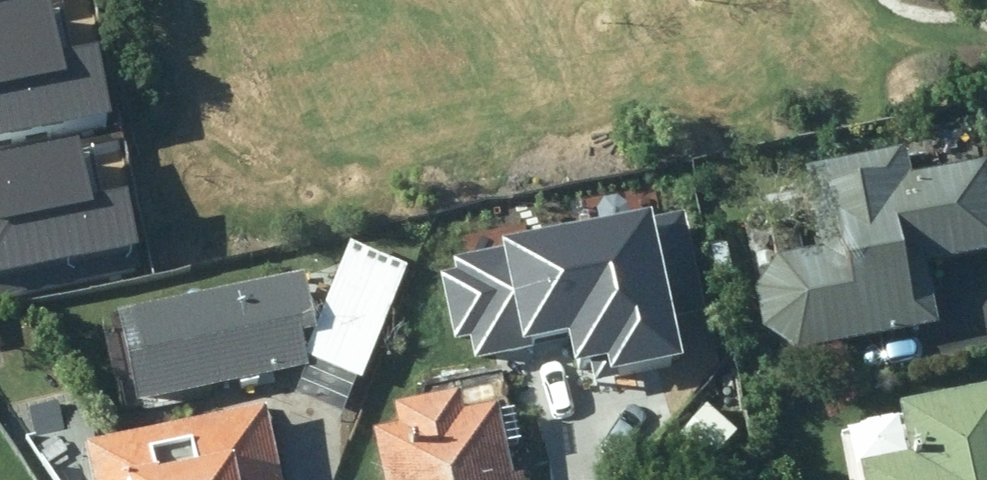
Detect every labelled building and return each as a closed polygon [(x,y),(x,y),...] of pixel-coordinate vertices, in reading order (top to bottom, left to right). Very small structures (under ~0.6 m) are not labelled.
[(55,12),(0,23),(0,137),(111,115),(100,60),(66,67),(55,12)] [(80,137),(0,153),(0,268),(137,240),(125,185),(92,192),(80,137)] [(977,168),(897,182),(893,159),(794,177),(808,261),(766,268),(741,300),(749,333),(782,353),(922,329),(911,265),(986,252),(986,223),(977,168)] [(579,375),(679,356),(670,307),(697,302),(678,206),(454,248),(457,264),(442,267),(456,340),(471,337),(475,358),(573,340),(579,375)] [(348,253),(300,367),(306,369),(292,402),(318,413),(338,421),(353,386),(359,389),(406,277),(348,253)] [(299,332),(290,283),(101,321),(119,410),(291,375),(284,335),(299,332)] [(888,415),(898,464),(846,475),(847,479),(986,479),(986,393),(888,415)] [(60,399),(26,405),(32,436),(66,429),(60,399)] [(378,479),(503,479),(489,414),(455,421),(451,402),(394,414),(398,433),(369,439),(378,479)] [(734,435),(704,408),(642,479),(696,479),(734,435)] [(75,453),(80,479),(270,479),(256,415),(75,453)]
